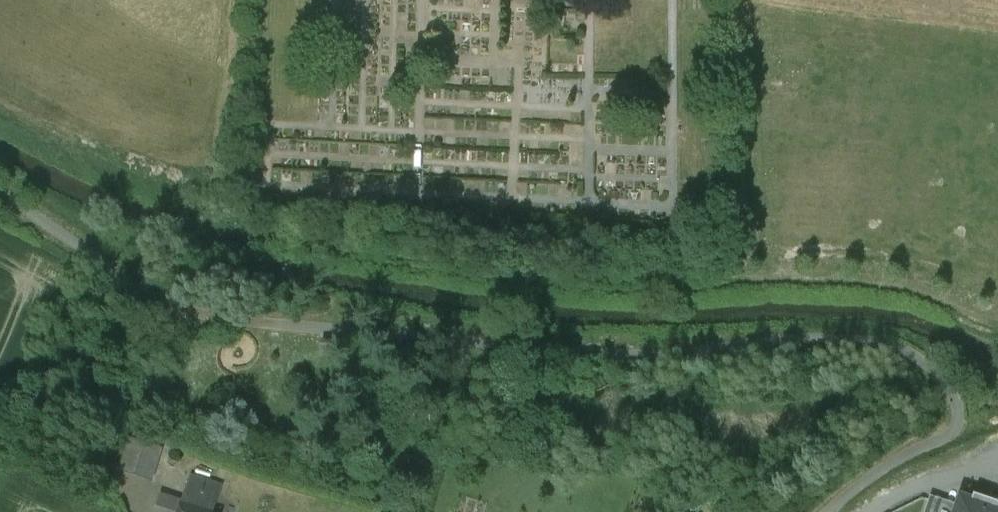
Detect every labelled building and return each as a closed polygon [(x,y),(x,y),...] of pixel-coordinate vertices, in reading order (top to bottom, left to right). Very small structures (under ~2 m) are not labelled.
[(131,441),(122,470),(151,479),(160,449),(131,441)] [(192,476),(181,511),(213,511),(221,485),(192,476)] [(996,501),(975,494),(973,501),(962,498),(960,505),(958,511),(992,511),(996,501)] [(960,505),(931,495),(925,511),(958,511),(960,505)]
